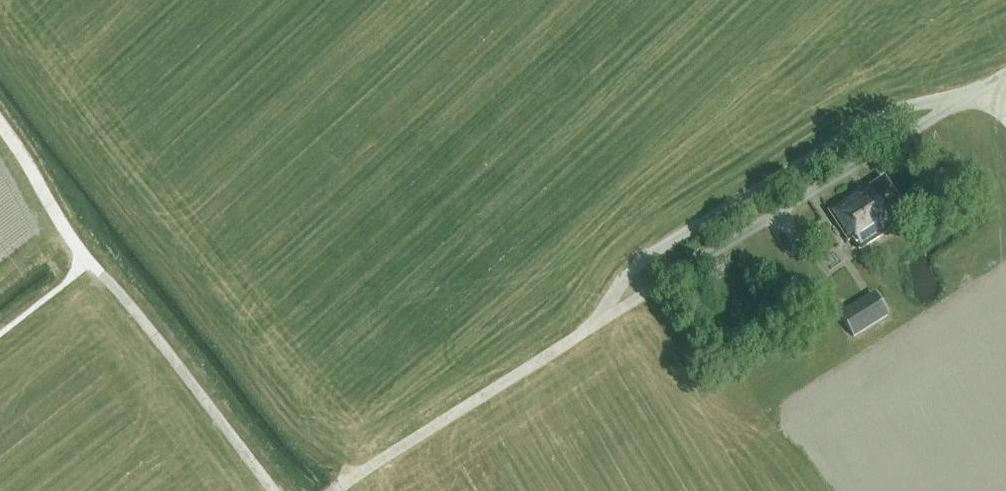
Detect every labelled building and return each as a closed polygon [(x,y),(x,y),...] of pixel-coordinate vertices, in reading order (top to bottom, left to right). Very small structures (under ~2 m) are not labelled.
[(908,215),(884,178),(863,191),(861,189),(828,210),(849,244),(858,248),(887,229),(908,215)] [(704,238),(693,245),(697,251),(708,245),(704,238)] [(853,338),(889,316),(874,293),(839,315),(853,338)]
